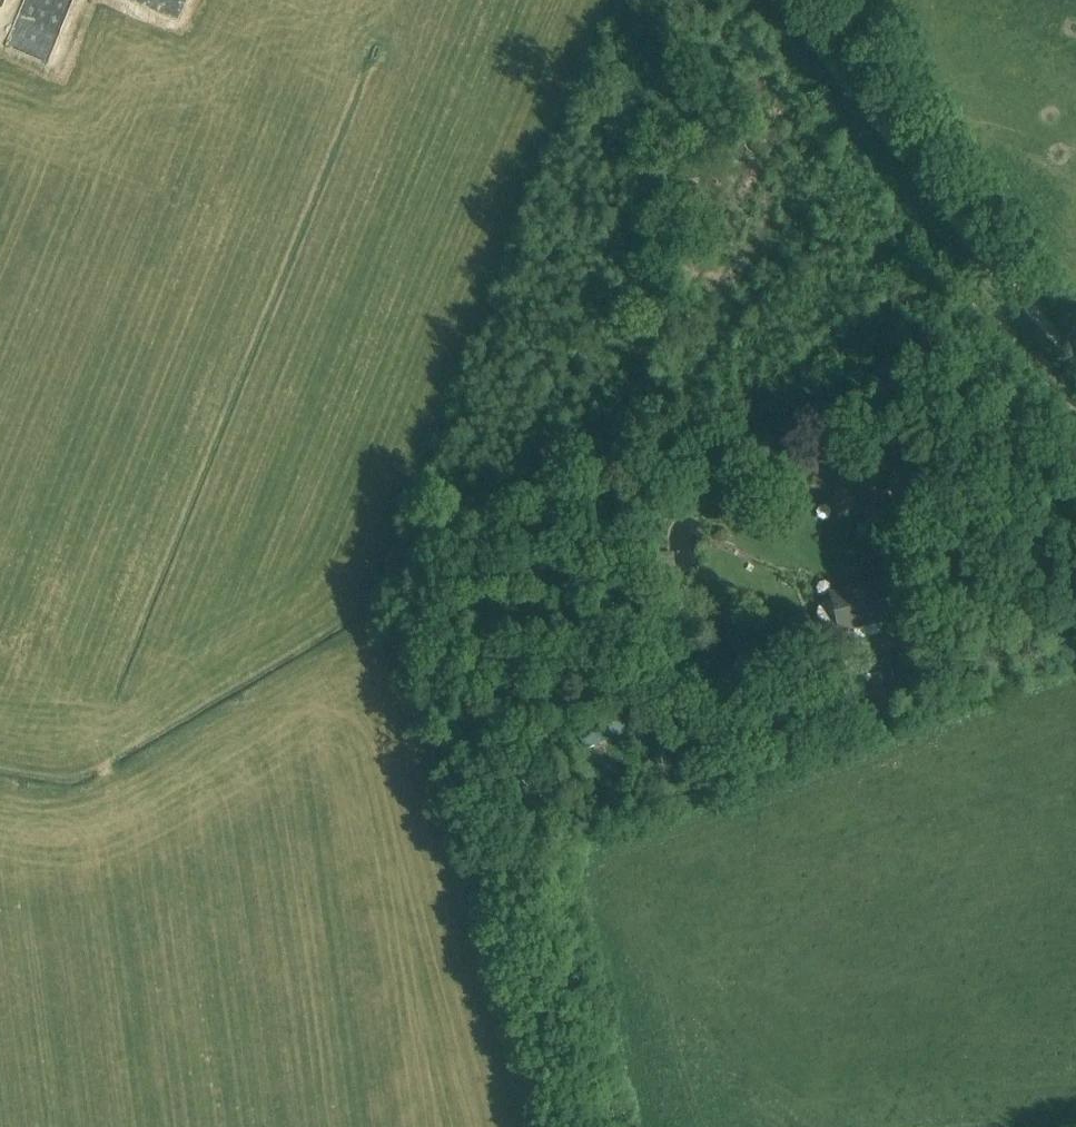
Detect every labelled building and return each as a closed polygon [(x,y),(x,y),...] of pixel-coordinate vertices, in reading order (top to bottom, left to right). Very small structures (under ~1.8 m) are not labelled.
[(833,430),(831,436),(833,442),(839,445),(846,442),(848,436),(846,430),(840,427),(833,430)] [(891,456),(897,484),(924,478),(917,450),(891,456)] [(883,475),(856,480),(865,521),(891,516),(889,506),(901,504),(896,481),(885,483),(883,475)] [(832,599),(827,600),(823,603),(819,605),(817,609),(817,615),(818,618),(820,622),(824,624),(829,625),(838,623),(839,629),(853,626),(854,633),(862,638),(879,634),(884,626),(893,624),(884,583),(831,594),(832,599)] [(879,663),(855,667),(858,687),(882,684),(879,663)]
